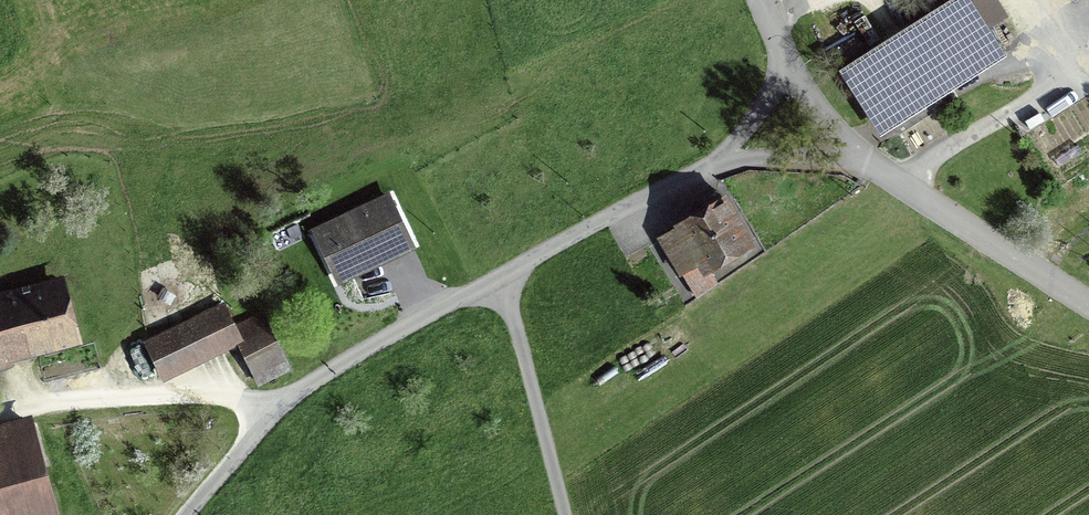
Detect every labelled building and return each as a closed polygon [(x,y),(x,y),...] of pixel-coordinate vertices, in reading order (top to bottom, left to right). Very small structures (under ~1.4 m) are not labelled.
[(968,0),(958,0),(839,76),(880,141),(1006,60),(989,33),(1009,19),(997,0),(969,0),(968,0)] [(389,188),(311,226),(338,283),(417,245),(389,188)] [(708,209),(656,241),(680,280),(683,279),(696,300),(719,287),(714,278),(757,253),(725,199),(723,201),(717,192),(703,201),(708,209)] [(15,364),(13,359),(83,339),(64,271),(0,289),(0,368),(15,364)] [(225,299),(143,339),(163,379),(238,342),(259,384),(292,368),(263,308),(236,321),(225,299)] [(32,411),(0,419),(0,514),(61,514),(32,411)]
